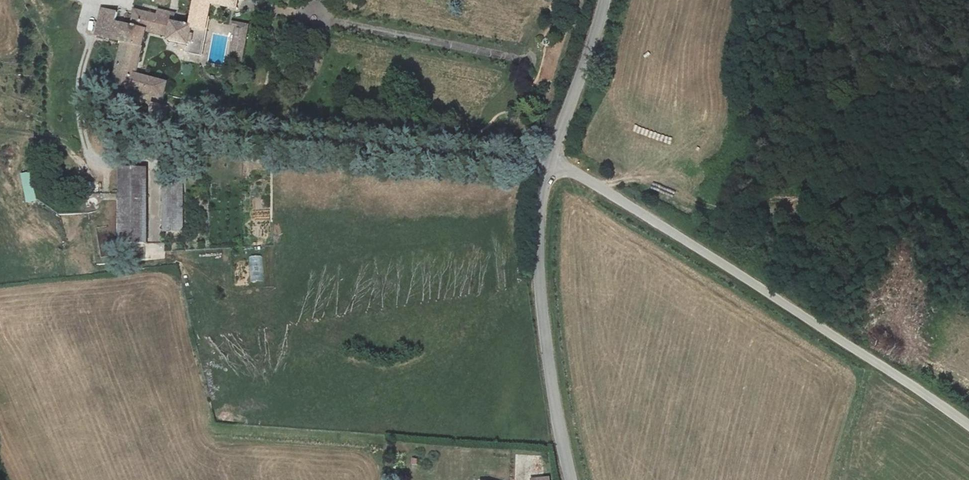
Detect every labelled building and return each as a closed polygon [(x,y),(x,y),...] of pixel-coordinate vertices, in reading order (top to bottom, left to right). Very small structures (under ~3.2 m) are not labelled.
[(102,8),(96,35),(127,43),(117,85),(134,89),(134,88),(151,92),(149,98),(164,102),(168,95),(171,80),(140,72),(150,28),(171,33),(170,38),(189,42),(187,53),(201,56),(213,4),(199,0),(197,0),(192,27),(173,21),(175,13),(147,6),(145,11),(136,9),(132,24),(116,21),(117,11),(102,8)] [(238,30),(232,58),(242,60),(248,32),(238,30)] [(169,112),(153,107),(149,123),(165,127),(169,112)] [(121,170),(122,240),(149,240),(148,170),(121,170)] [(30,172),(20,174),(27,205),(38,202),(30,172)] [(167,233),(185,232),(184,181),(166,181),(167,233)] [(106,226),(97,229),(101,243),(110,241),(106,226)] [(147,244),(148,260),(165,259),(164,243),(147,244)] [(261,256),(249,256),(250,282),(262,281),(261,256)]
